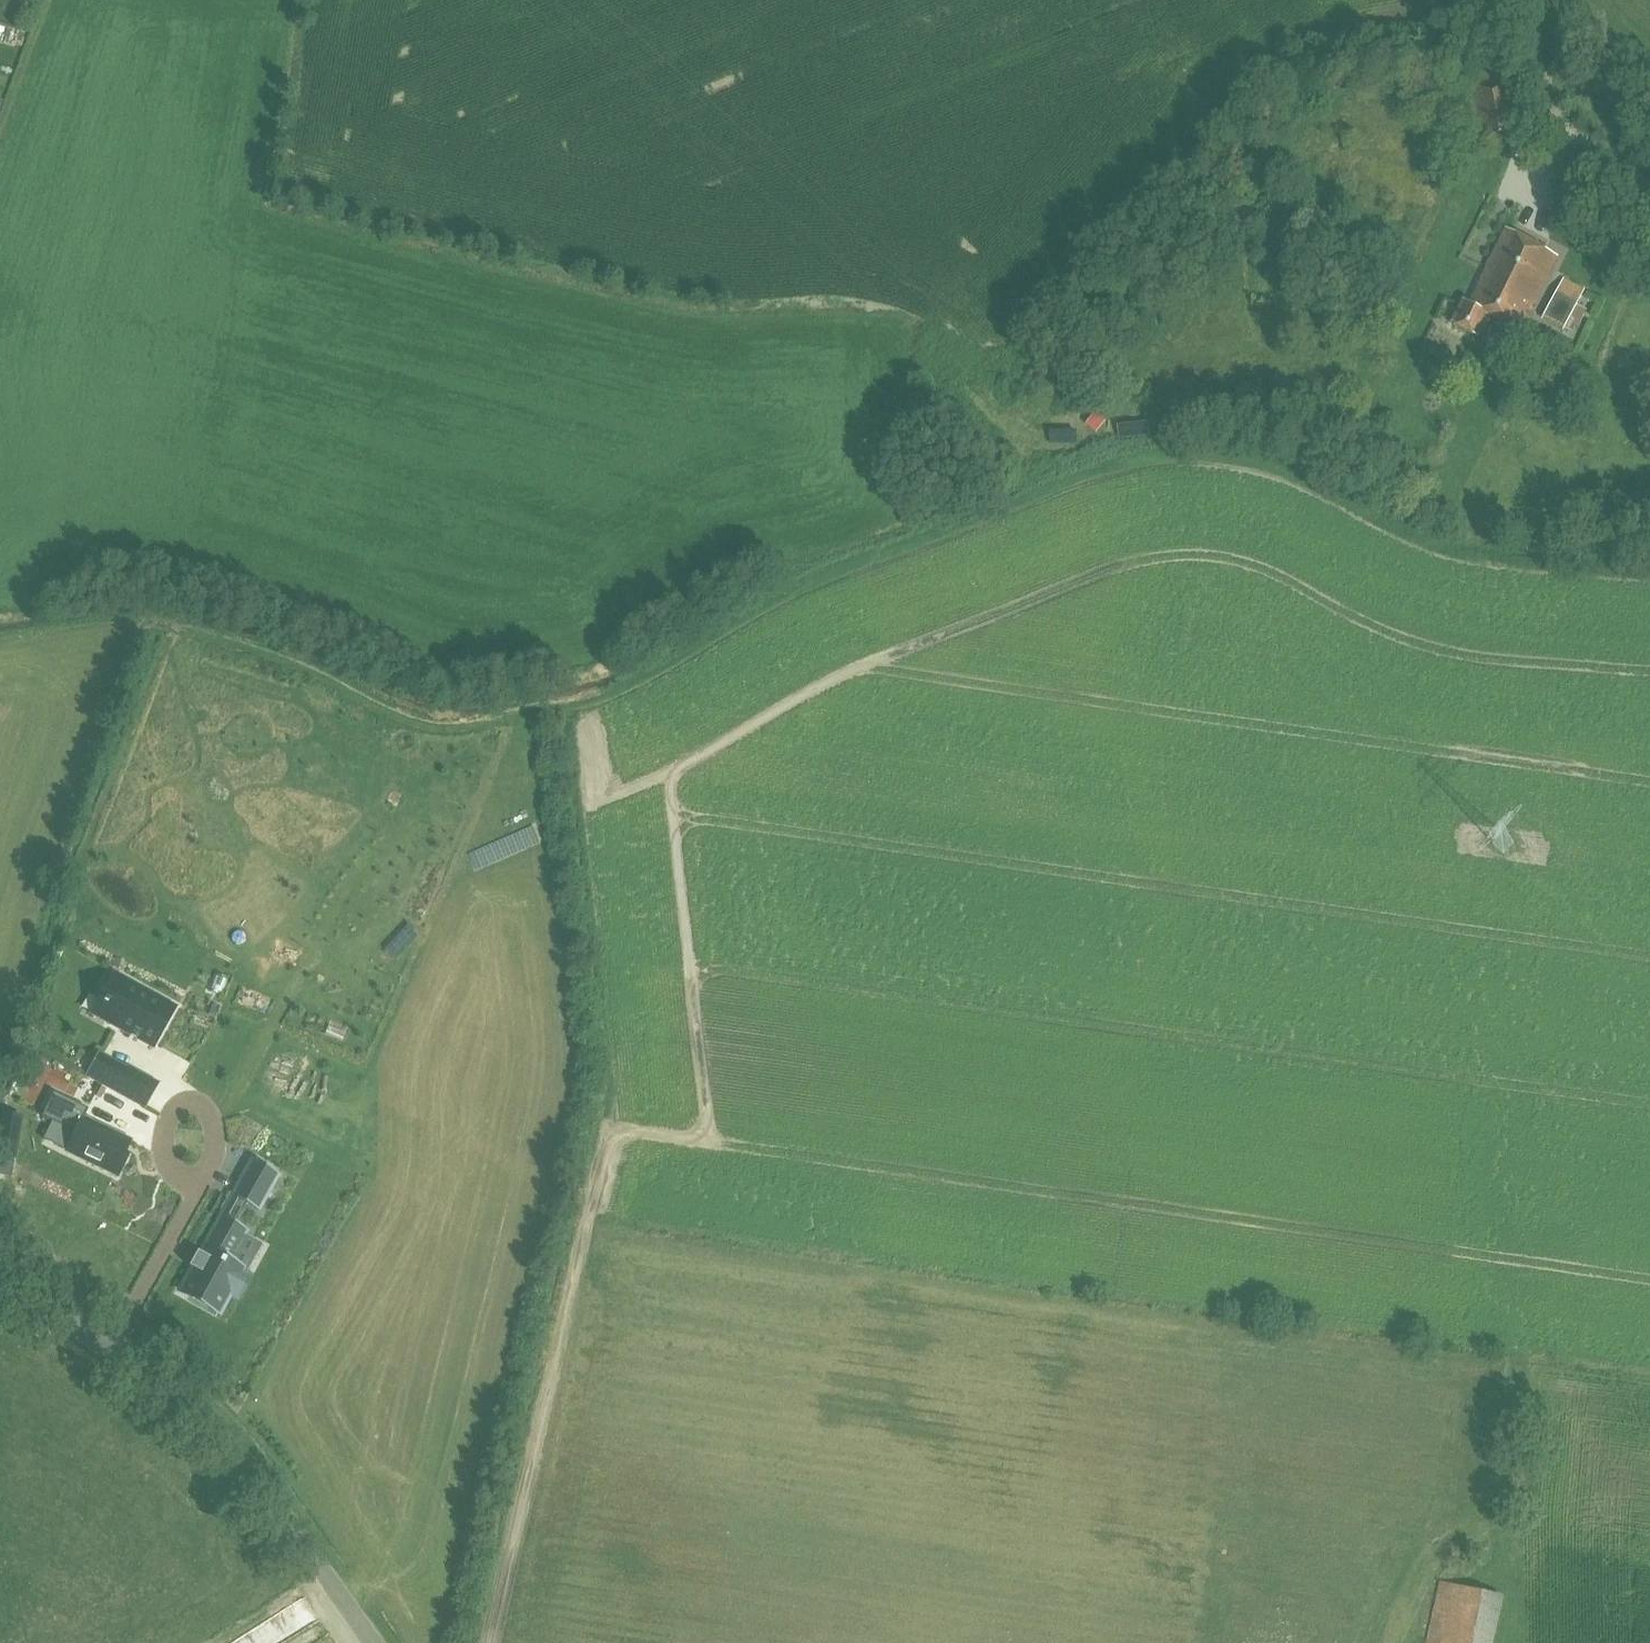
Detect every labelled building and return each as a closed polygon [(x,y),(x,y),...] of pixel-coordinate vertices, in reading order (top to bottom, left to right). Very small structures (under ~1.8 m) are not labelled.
[(1517,63),(1463,73),(1475,141),(1528,130),(1517,63)] [(1520,329),(1556,256),(1505,230),(1470,306),(1464,303),(1453,326),(1478,337),(1489,314),(1520,329)] [(1564,277),(1555,296),(1577,307),(1586,288),(1564,277)] [(155,1043),(165,1026),(161,1024),(170,1008),(149,996),(148,997),(115,979),(103,1000),(100,998),(91,1014),(105,1021),(106,1021),(131,1035),(152,1047),(155,1043)] [(128,1068),(116,1090),(144,1105),(155,1083),(128,1068)] [(0,1104),(0,1121),(20,1126),(32,1081),(7,1075),(0,1104)] [(130,1140),(84,1117),(88,1108),(53,1091),(41,1116),(51,1121),(66,1128),(70,1120),(78,1124),(66,1150),(118,1175),(127,1155),(123,1154),(130,1140)] [(257,1207),(276,1174),(253,1161),(234,1195),(257,1207)] [(230,1292),(238,1297),(250,1275),(241,1271),(243,1268),(233,1262),(247,1236),(243,1233),(244,1230),(221,1218),(202,1253),(198,1251),(190,1266),(193,1267),(191,1272),(198,1276),(188,1295),(219,1312),(230,1292)]
